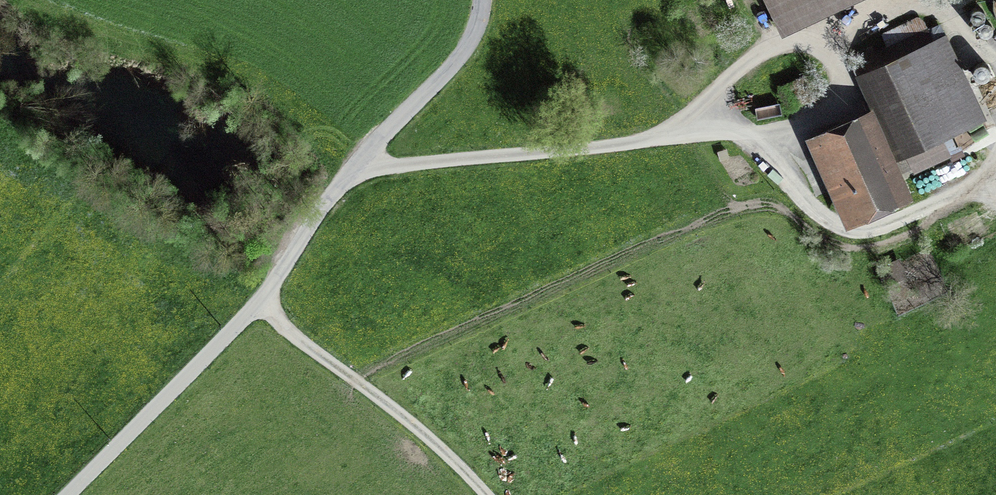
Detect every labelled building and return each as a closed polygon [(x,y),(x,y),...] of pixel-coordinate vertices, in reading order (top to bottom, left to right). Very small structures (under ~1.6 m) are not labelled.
[(777,20),(818,0),(767,0),(777,20)] [(920,16),(885,32),(887,47),(870,55),(867,48),(855,54),(858,60),(852,63),(870,102),(882,97),(894,122),(883,127),(889,141),(900,136),(913,163),(944,149),(937,134),(968,119),(920,16)] [(988,22),(984,20),(981,21),(978,23),(976,26),(976,29),(977,33),(980,35),(984,36),(987,34),(990,32),(991,28),(990,25),(988,22)] [(865,120),(821,141),(856,215),(900,194),(865,120)]
